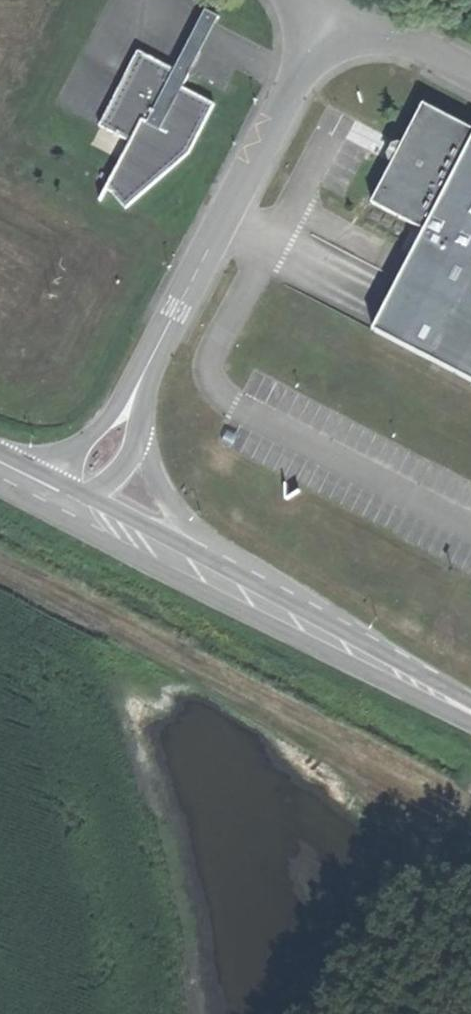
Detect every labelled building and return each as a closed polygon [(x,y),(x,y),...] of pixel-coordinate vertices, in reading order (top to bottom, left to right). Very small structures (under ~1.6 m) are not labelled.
[(188,77),(137,51),(99,126),(129,141),(106,189),(113,192),(112,195),(126,209),(189,153),(200,131),(214,104),(183,88),(188,77)] [(422,106),(402,144),(393,163),(372,203),(424,230),(372,332),(470,383),(470,131),(422,106)] [(388,160),(393,163),(402,144),(398,143),(392,145),(390,150),(387,155),(388,160)]
